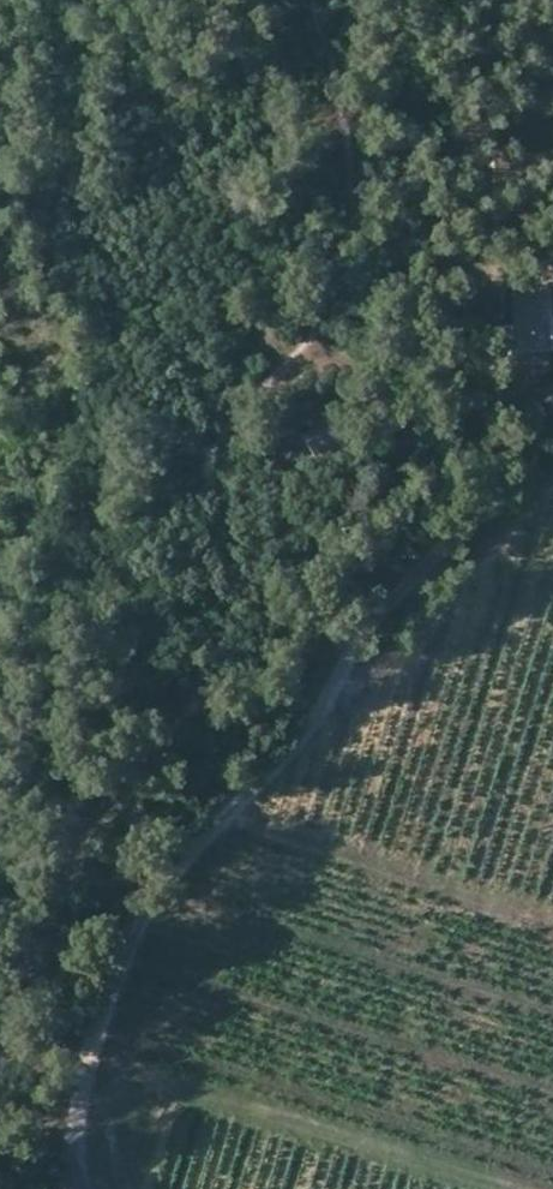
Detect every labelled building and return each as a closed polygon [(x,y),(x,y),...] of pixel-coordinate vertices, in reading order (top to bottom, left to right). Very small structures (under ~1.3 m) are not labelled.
[(511,350),(550,349),(551,316),(550,298),(510,299),(511,350)] [(550,349),(511,350),(512,362),(552,361),(552,316),(551,316),(550,349)]
